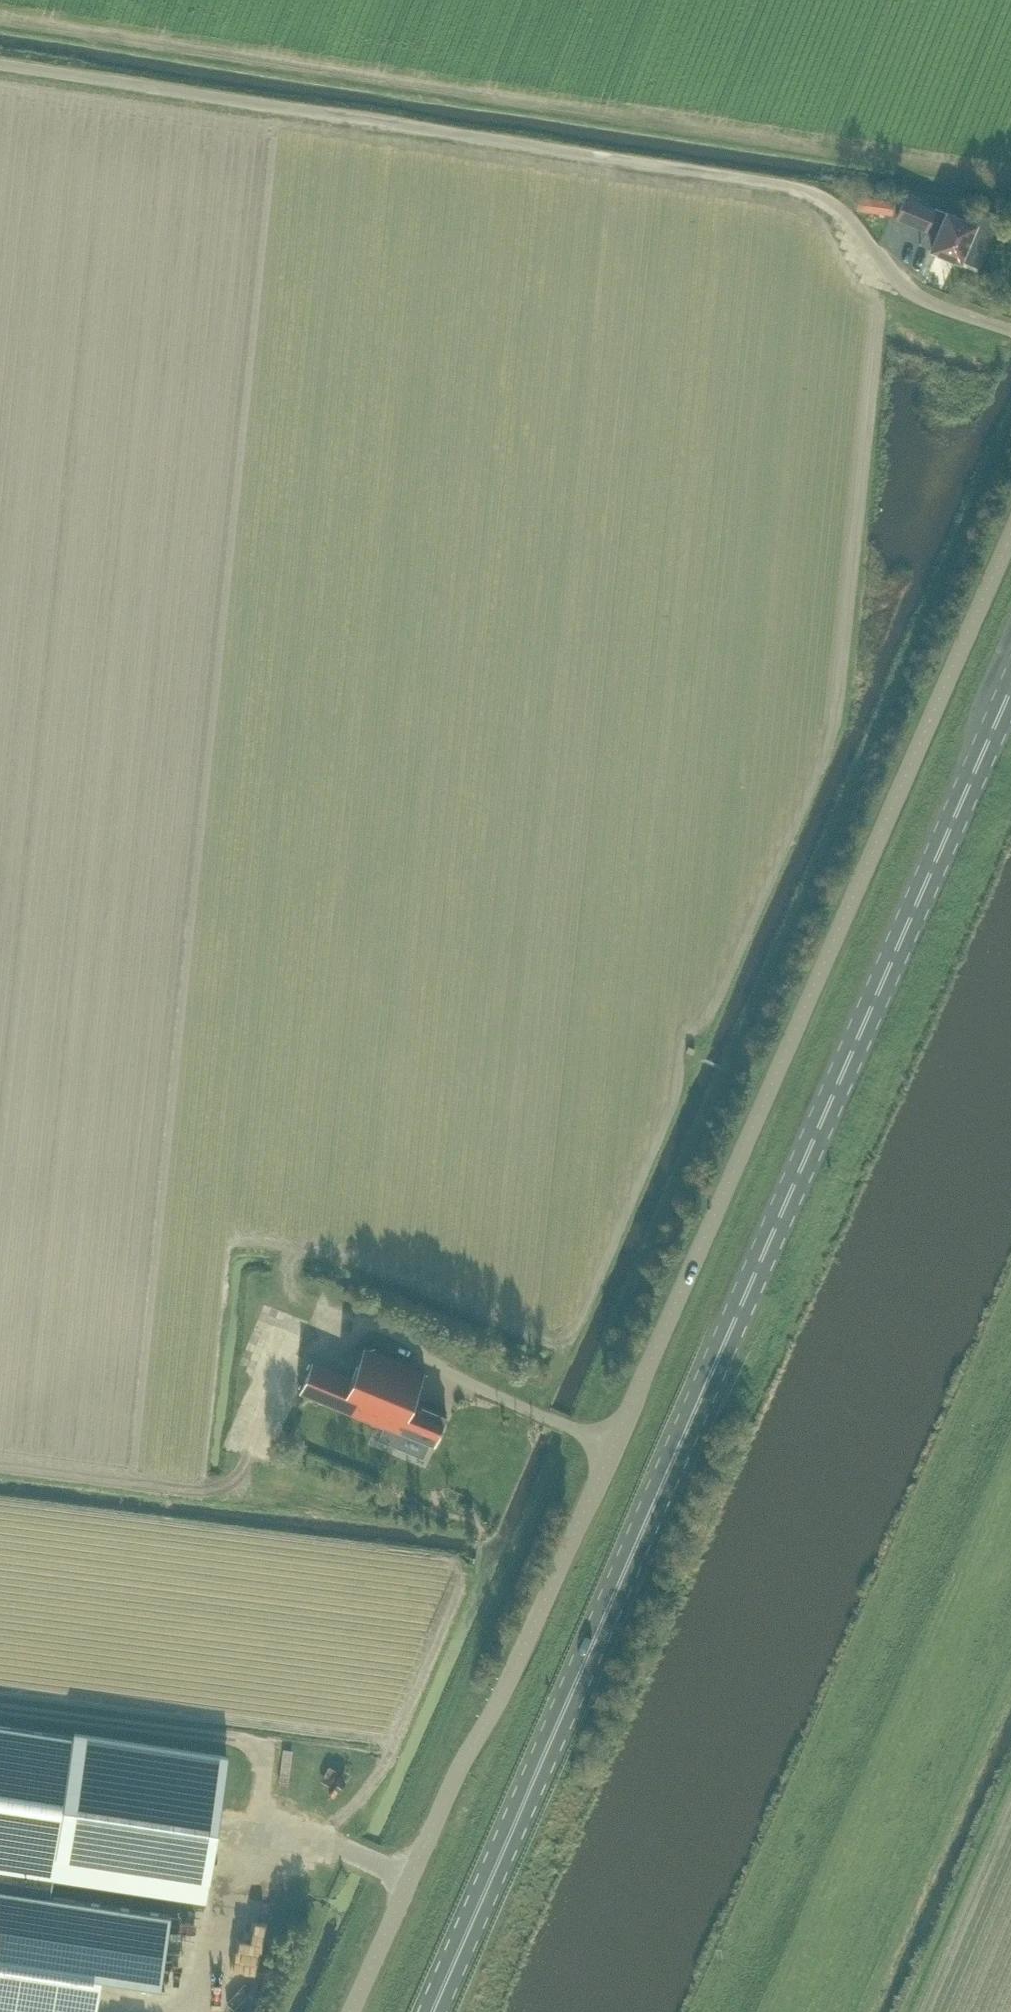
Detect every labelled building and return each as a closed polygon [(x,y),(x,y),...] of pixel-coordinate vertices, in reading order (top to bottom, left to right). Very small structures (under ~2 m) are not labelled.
[(905,197),(897,218),(926,230),(935,208),(905,197)] [(935,208),(926,230),(942,236),(941,238),(936,252),(959,261),(974,224),(946,212),(935,208)] [(413,1401),(424,1372),(364,1347),(351,1378),(311,1362),(299,1391),(400,1432),(401,1430),(434,1443),(446,1415),(413,1401)] [(2,1888),(16,1890),(19,1871),(207,1900),(229,1758),(0,1723),(0,1888),(2,1888)] [(99,1976),(159,1985),(170,1914),(16,1890),(2,1888),(0,1888),(0,2011),(93,2011),(99,1976)]
